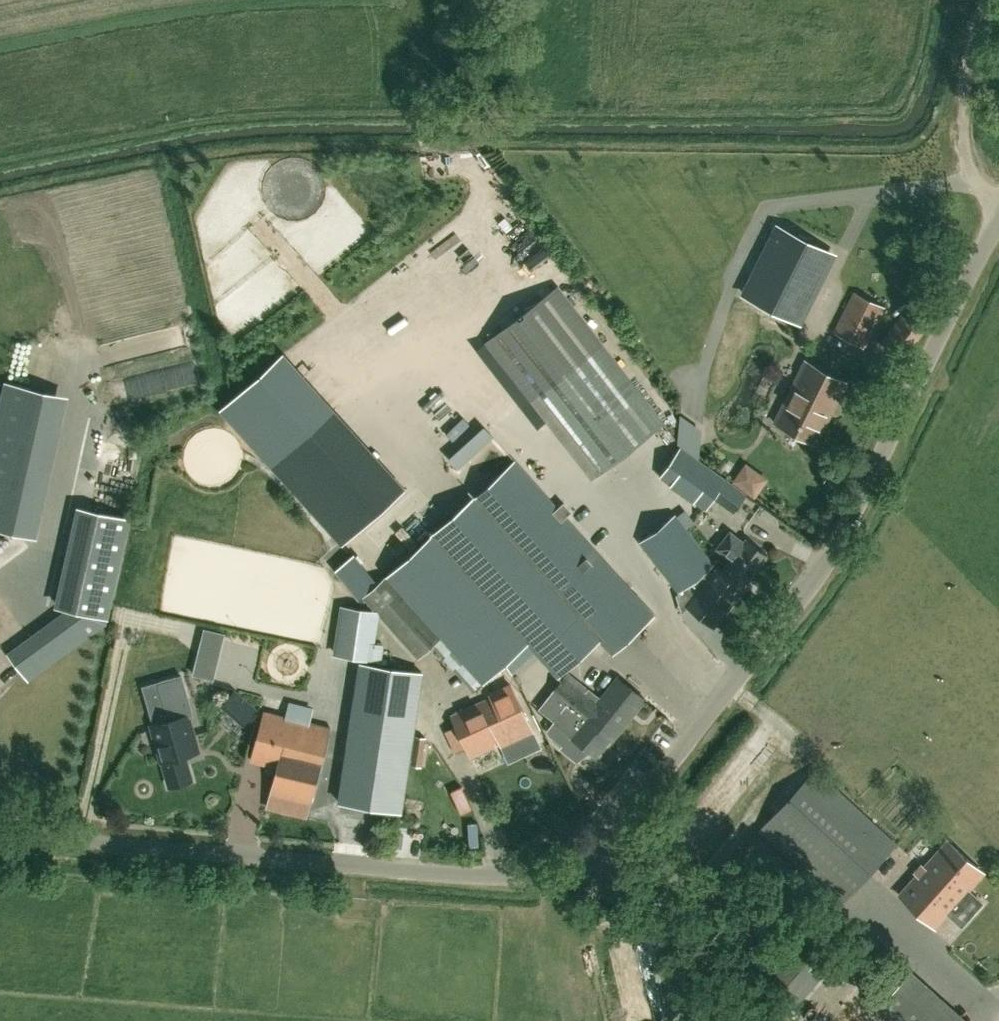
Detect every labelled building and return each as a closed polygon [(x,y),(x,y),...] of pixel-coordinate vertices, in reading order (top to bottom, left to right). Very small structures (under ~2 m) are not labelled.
[(684,196),(701,195),(700,182),(684,182),(684,196)] [(831,253),(779,228),(745,296),(778,312),(796,321),(797,321),(797,320),(803,308),(804,307),(810,295),(831,253)] [(461,271),(461,284),(476,284),(475,271),(461,271)] [(605,344),(603,345),(558,286),(485,343),(577,462),(590,480),(655,433),(664,415),(649,394),(644,398),(605,344)] [(864,347),(884,308),(855,293),(836,333),(864,347)] [(903,359),(924,331),(902,314),(881,343),(903,359)] [(815,444),(846,382),(806,361),(775,423),(815,444)] [(16,532),(47,392),(6,382),(0,409),(0,529),(16,532)] [(470,453),(486,440),(479,432),(464,446),(470,453)] [(746,495),(726,480),(680,448),(659,477),(705,509),(713,499),(733,513),(746,495)] [(515,461),(387,576),(442,636),(483,682),(517,651),(528,642),(535,650),(558,676),(600,638),(612,652),(654,615),(624,581),(583,537),(515,461)] [(768,478),(745,462),(731,482),(754,498),(768,478)] [(677,513),(640,543),(678,592),(683,588),(695,597),(688,605),(714,625),(743,587),(737,582),(725,572),(717,567),(714,571),(711,575),(706,571),(710,568),(716,563),(687,527),(677,514),(677,513)] [(725,572),(737,582),(744,574),(749,578),(766,556),(745,540),(743,543),(729,532),(718,547),(731,558),(728,562),(731,564),(725,572)] [(387,576),(363,598),(375,610),(378,614),(418,658),(432,645),(442,636),(387,576)] [(212,679),(223,634),(204,629),(193,674),(212,679)] [(40,630),(8,654),(28,679),(59,656),(40,630)] [(421,671),(360,662),(339,802),(400,811),(421,671)] [(522,675),(538,694),(554,680),(539,662),(522,675)] [(567,673),(553,691),(539,709),(572,735),(571,736),(596,756),(610,738),(612,740),(644,698),(618,677),(597,704),(583,693),(587,689),(567,673)] [(182,676),(157,683),(167,721),(152,725),(162,761),(170,786),(191,780),(184,755),(198,751),(188,716),(193,715),(182,676)] [(501,745),(533,731),(510,684),(490,694),(491,697),(451,716),(471,757),(501,743),(501,745)] [(277,767),(270,793),(310,802),(330,728),(264,711),(251,760),(277,767)] [(840,904),(896,844),(815,769),(759,830),(840,904)] [(918,874),(899,895),(913,907),(921,914),(935,926),(946,913),(952,906),(956,909),(971,892),(968,889),(982,872),(947,841),(925,866),(918,874)] [(793,1006),(835,958),(797,925),(755,973),(793,1006)]
